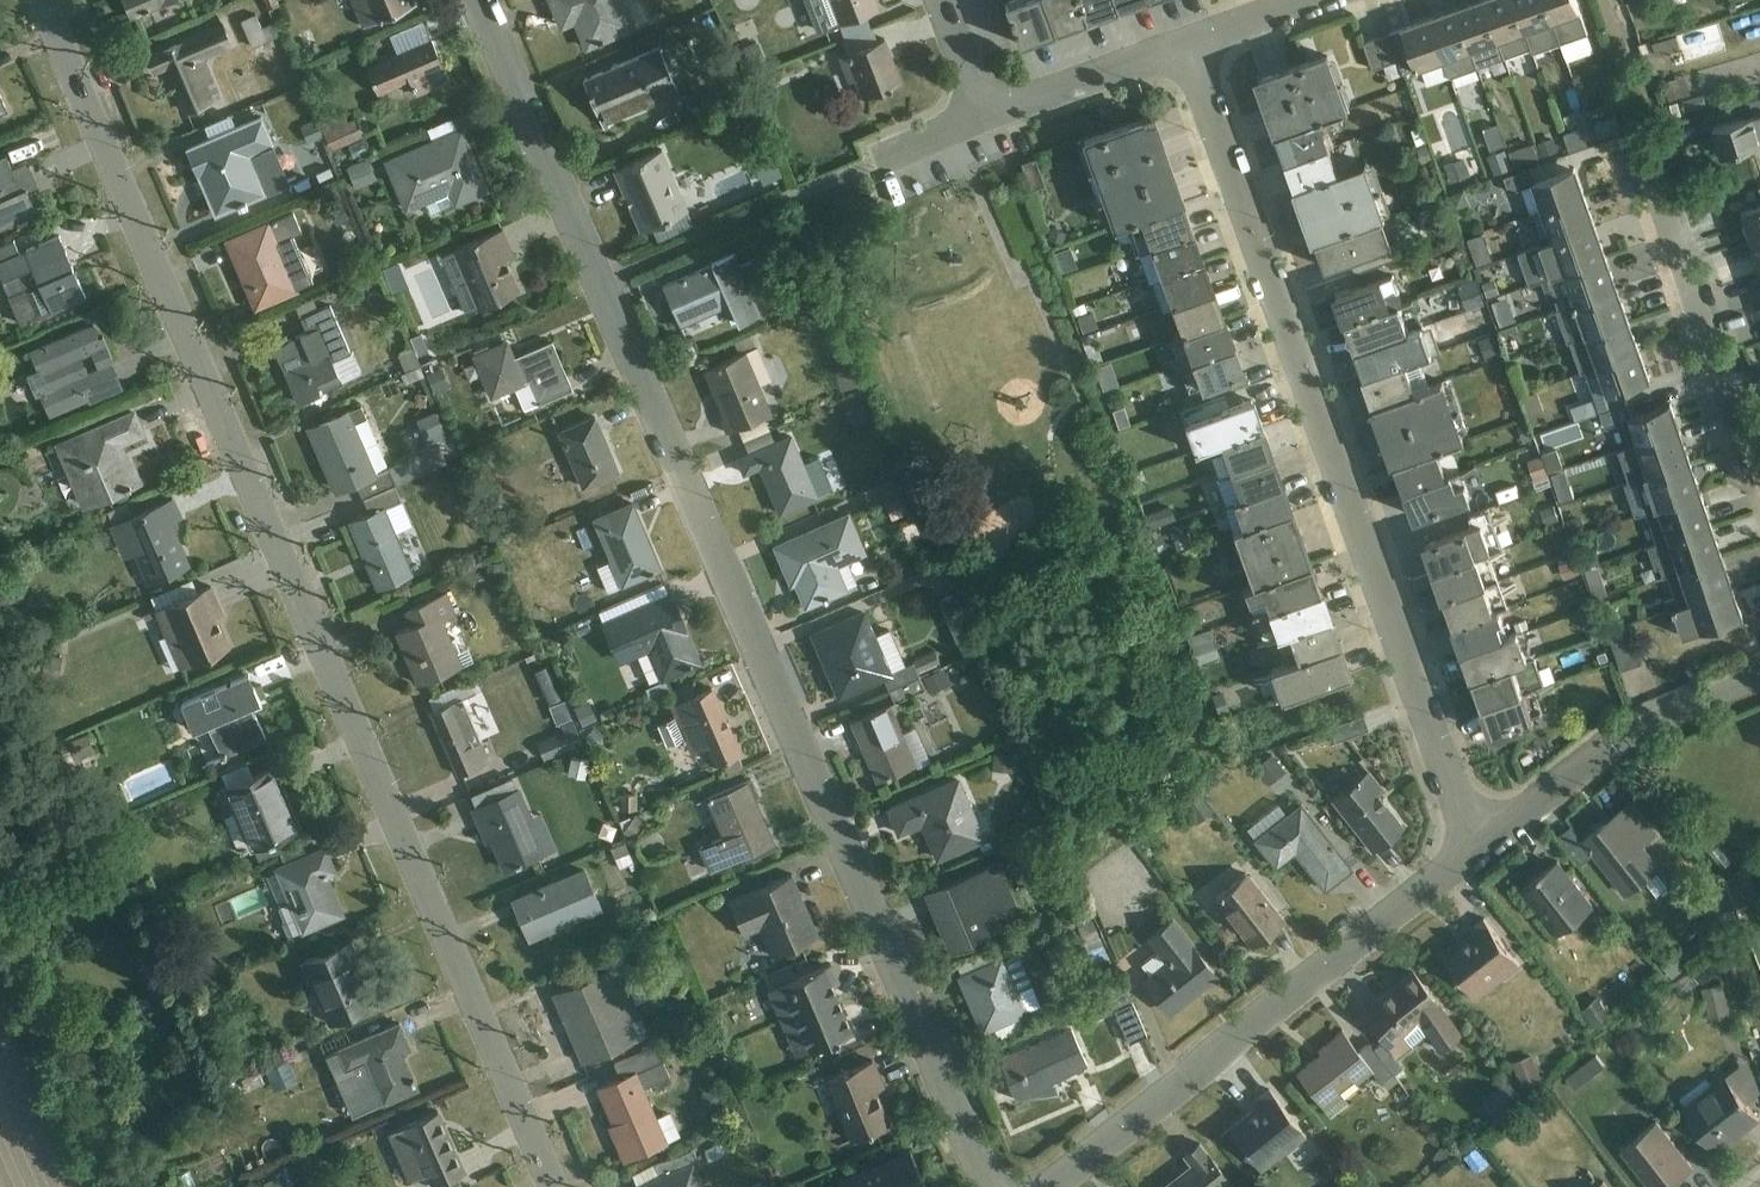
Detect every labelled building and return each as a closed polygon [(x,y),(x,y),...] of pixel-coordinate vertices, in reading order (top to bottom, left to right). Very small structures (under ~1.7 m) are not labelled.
[(179,0),(123,0),(132,20),(179,0)] [(268,12),(281,8),(278,0),(263,0),(268,12)] [(417,6),(415,0),(351,0),(363,29),(417,6)] [(641,0),(550,0),(556,15),(569,10),(587,50),(650,23),(641,0)] [(880,13),(875,0),(804,0),(818,35),(880,13)] [(1042,0),(1023,0),(1006,6),(1020,47),(1056,35),(1042,0)] [(1087,24),(1079,0),(1042,0),(1056,35),(1087,24)] [(1115,0),(1079,0),(1087,24),(1119,12),(1115,0)] [(1150,0),(1115,0),(1119,12),(1150,0)] [(1514,0),(1491,0),(1484,2),(1505,61),(1532,51),(1514,0)] [(1561,46),(1544,0),(1514,0),(1532,51),(1534,55),(1561,46)] [(1575,0),(1544,0),(1561,46),(1588,37),(1575,0)] [(1478,71),(1505,61),(1484,2),(1458,12),(1478,71)] [(1478,71),(1458,12),(1431,22),(1445,63),(1451,80),(1478,71)] [(256,17),(241,23),(252,50),(279,39),(273,26),(262,30),(256,17)] [(1405,77),(1445,63),(1431,22),(1391,36),(1401,63),(1405,77)] [(233,49),(224,28),(149,59),(155,75),(168,69),(188,115),(221,100),(206,62),(233,49)] [(893,91),(902,86),(885,41),(878,44),(873,31),(842,43),(847,56),(839,59),(850,85),(858,82),(864,101),(893,91)] [(1386,69),(1401,63),(1391,36),(1376,41),(1386,69)] [(1386,69),(1376,41),(1364,46),(1373,72),(1384,69),(1389,82),(1405,77),(1401,63),(1386,69)] [(416,97),(450,82),(433,43),(367,72),(378,96),(410,83),(416,97)] [(742,51),(751,73),(767,67),(758,45),(742,51)] [(602,121),(676,89),(661,50),(585,82),(590,93),(589,94),(593,103),(594,103),(602,121)] [(1289,72),(1309,126),(1321,122),(1320,120),(1347,113),(1327,59),(1289,72)] [(1539,74),(1535,61),(1517,67),(1521,80),(1539,74)] [(1280,137),(1309,126),(1289,72),(1260,83),(1280,137)] [(769,76),(752,83),(762,107),(779,100),(769,76)] [(1686,79),(1664,85),(1669,103),(1691,96),(1686,79)] [(1703,97),(1682,104),(1685,115),(1707,109),(1703,97)] [(1759,148),(1759,101),(1751,103),(1755,119),(1713,131),(1720,158),(1759,148)] [(753,120),(744,102),(730,108),(739,127),(753,120)] [(1614,108),(1592,113),(1598,139),(1620,134),(1614,108)] [(276,145),(264,119),(189,151),(216,217),(238,207),(239,209),(291,187),(274,148),(276,145)] [(366,138),(358,120),(349,124),(347,120),(322,130),(332,154),(366,138)] [(1094,173),(1163,149),(1153,121),(1085,144),(1094,173)] [(1289,164),(1330,150),(1321,122),(1309,126),(1280,137),(1289,164)] [(323,140),(316,123),(302,130),(309,146),(323,140)] [(1497,128),(1484,132),(1490,153),(1504,148),(1497,128)] [(1583,130),(1564,136),(1570,155),(1589,148),(1583,130)] [(454,208),(487,192),(471,155),(469,155),(460,133),(385,166),(406,214),(428,205),(431,215),(453,206),(454,208)] [(1553,140),(1538,145),(1543,159),(1557,154),(1553,140)] [(366,143),(349,150),(354,161),(371,154),(366,143)] [(1094,173),(1104,202),(1172,177),(1163,149),(1094,173)] [(1289,164),(1299,190),(1339,176),(1330,150),(1289,164)] [(688,213),(690,213),(663,151),(614,173),(615,174),(617,173),(628,199),(630,198),(645,231),(640,233),(641,234),(652,229),(659,243),(694,227),(688,213)] [(1505,152),(1488,158),(1495,176),(1511,171),(1505,152)] [(38,217),(28,193),(38,189),(28,165),(13,172),(7,157),(0,160),(0,233),(38,217)] [(369,160),(347,170),(356,191),(378,182),(369,160)] [(783,179),(775,160),(755,168),(763,187),(783,179)] [(1444,167),(1451,185),(1470,178),(1463,160),(1444,167)] [(1046,188),(1036,162),(1023,167),(1032,193),(1046,188)] [(1308,217),(1376,193),(1367,167),(1339,176),(1299,190),(1308,217)] [(1521,191),(1531,216),(1584,197),(1575,171),(1536,183),(1532,170),(1505,179),(1510,195),(1521,191)] [(1131,224),(1182,206),(1172,177),(1104,202),(1113,230),(1131,224)] [(1308,217),(1318,245),(1385,222),(1376,193),(1308,217)] [(1465,193),(1450,197),(1455,212),(1469,207),(1465,193)] [(1531,216),(1542,248),(1595,229),(1584,197),(1531,216)] [(878,214),(872,200),(857,206),(864,221),(878,214)] [(350,220),(338,203),(326,211),(338,228),(350,220)] [(1136,255),(1139,254),(1192,235),(1182,206),(1131,224),(1135,236),(1131,239),(1136,255)] [(1752,243),(1759,240),(1759,208),(1743,214),(1752,243)] [(257,310),(314,285),(294,238),(302,235),(294,216),(228,244),(257,310)] [(1355,276),(1399,260),(1385,222),(1318,245),(1327,271),(1350,263),(1355,276)] [(1531,288),(1543,283),(1606,260),(1595,229),(1542,248),(1519,255),(1531,288)] [(480,311),(520,294),(506,261),(515,257),(503,231),(455,253),(480,311)] [(1153,282),(1203,264),(1192,235),(1139,254),(1149,283),(1153,282)] [(1482,238),(1469,243),(1475,258),(1488,253),(1482,238)] [(86,300),(73,269),(69,271),(63,257),(67,255),(60,239),(20,256),(15,243),(0,250),(0,276),(14,308),(17,312),(17,317),(22,328),(86,300)] [(1708,254),(1718,286),(1758,273),(1747,241),(1708,254)] [(1055,251),(1061,274),(1076,270),(1070,247),(1055,251)] [(1219,281),(1232,278),(1227,255),(1213,259),(1219,281)] [(738,327),(762,317),(736,257),(663,289),(680,328),(730,307),(738,327)] [(1552,292),(1560,312),(1618,291),(1606,260),(1543,283),(1546,295),(1552,292)] [(1163,311),(1172,308),(1213,293),(1203,264),(1153,282),(1163,311)] [(383,271),(391,294),(404,289),(396,266),(383,271)] [(1337,298),(1347,326),(1402,307),(1394,280),(1337,298)] [(1468,313),(1486,307),(1477,281),(1459,287),(1468,313)] [(368,291),(348,299),(353,309),(372,301),(368,291)] [(1568,344),(1571,344),(1629,323),(1618,291),(1560,312),(1557,313),(1568,344)] [(1183,337),(1225,323),(1213,293),(1172,308),(1183,337)] [(1516,322),(1509,300),(1493,305),(1501,326),(1516,322)] [(1356,353),(1423,327),(1414,302),(1402,307),(1347,326),(1356,353)] [(343,386),(342,385),(361,375),(353,355),(351,356),(331,309),(302,321),(307,335),(274,350),(298,405),(343,386)] [(1079,320),(1084,336),(1099,331),(1094,315),(1079,320)] [(1171,341),(1181,368),(1234,349),(1225,323),(1183,337),(1171,341)] [(1582,375),(1587,373),(1640,354),(1629,323),(1571,344),(1582,375)] [(1320,334),(1328,356),(1350,348),(1342,326),(1320,334)] [(92,356),(99,373),(111,368),(113,363),(103,340),(99,341),(98,339),(101,333),(94,328),(30,355),(37,374),(26,378),(36,401),(40,399),(51,420),(88,404),(79,381),(89,377),(82,360),(92,356)] [(413,351),(420,367),(431,362),(421,337),(409,341),(413,351)] [(728,436),(772,416),(761,387),(772,382),(759,350),(758,351),(752,337),(735,344),(740,356),(706,373),(725,420),(722,422),(728,436)] [(1493,340),(1480,343),(1487,363),(1500,358),(1493,340)] [(524,413),(574,392),(553,345),(516,360),(509,342),(473,358),(491,402),(515,392),(524,413)] [(1369,377),(1397,368),(1390,348),(1363,358),(1369,377)] [(1190,394),(1243,376),(1234,349),(1181,368),(1190,394)] [(406,373),(420,367),(413,351),(399,358),(406,373)] [(1587,373),(1601,414),(1627,405),(1623,393),(1650,383),(1640,354),(1587,373)] [(1376,409),(1429,389),(1419,360),(1397,368),(1369,377),(1365,379),(1376,409)] [(853,362),(835,367),(841,394),(860,390),(853,362)] [(406,387),(426,379),(420,367),(406,373),(401,375),(406,387)] [(427,377),(435,396),(450,390),(442,371),(427,377)] [(1376,409),(1387,438),(1456,415),(1445,383),(1429,389),(1376,409)] [(1523,400),(1530,420),(1545,415),(1537,395),(1523,400)] [(1195,454),(1206,450),(1262,430),(1252,404),(1230,411),(1225,397),(1182,414),(1195,454)] [(1574,421),(1592,416),(1588,399),(1570,403),(1574,421)] [(871,404),(848,413),(855,434),(871,428),(869,423),(877,419),(871,404)] [(1680,433),(1671,406),(1633,419),(1627,405),(1601,414),(1606,429),(1623,423),(1632,450),(1680,433)] [(1121,408),(1109,413),(1116,430),(1127,426),(1121,408)] [(330,468),(341,494),(358,487),(366,502),(402,486),(448,465),(440,449),(388,470),(362,410),(310,432),(325,470),(330,468)] [(436,415),(418,423),(429,448),(448,441),(444,433),(448,432),(440,414),(436,416),(436,415)] [(142,435),(134,415),(56,448),(82,509),(138,485),(129,462),(126,464),(118,446),(142,435)] [(1438,452),(1466,442),(1456,415),(1387,438),(1397,466),(1438,452)] [(582,491),(619,475),(596,420),(559,436),(582,491)] [(1576,427),(1539,432),(1541,449),(1578,444),(1576,427)] [(1217,479),(1273,460),(1262,430),(1206,450),(1217,479)] [(1690,465),(1680,433),(1632,450),(1620,454),(1630,485),(1690,465)] [(781,516),(820,500),(819,498),(834,492),(820,460),(805,467),(793,439),(739,462),(745,477),(761,470),(781,516)] [(1448,479),(1438,452),(1397,466),(1407,493),(1448,479)] [(1557,452),(1542,457),(1548,475),(1564,470),(1557,452)] [(1534,482),(1549,479),(1541,459),(1528,463),(1534,482)] [(1567,467),(1571,477),(1591,470),(1587,459),(1567,467)] [(1217,479),(1227,506),(1282,486),(1273,460),(1217,479)] [(1701,496),(1690,465),(1630,485),(1625,487),(1636,519),(1648,515),(1701,496)] [(1448,479),(1407,493),(1417,521),(1472,500),(1466,485),(1463,474),(1448,479)] [(1552,478),(1561,505),(1574,500),(1565,474),(1552,478)] [(879,489),(893,523),(907,517),(908,520),(918,516),(903,479),(879,489)] [(1500,501),(1519,495),(1515,484),(1496,490),(1500,501)] [(379,592),(415,576),(386,512),(403,505),(401,499),(407,496),(402,486),(366,502),(372,517),(350,527),(379,592)] [(1234,534),(1292,513),(1282,486),(1227,506),(1225,507),(1234,534)] [(1712,528),(1701,496),(1648,515),(1658,546),(1712,528)] [(133,557),(148,586),(189,568),(170,525),(181,520),(173,502),(111,530),(125,561),(133,557)] [(1223,505),(1209,509),(1215,528),(1229,524),(1223,505)] [(608,594),(661,572),(633,507),(593,523),(611,565),(598,571),(608,594)] [(1152,532),(1178,523),(1173,509),(1147,518),(1152,532)] [(1435,575),(1490,556),(1503,552),(1489,512),(1469,519),(1473,529),(1426,548),(1435,575)] [(1234,534),(1243,559),(1301,538),(1292,513),(1234,534)] [(867,557),(851,518),(777,550),(786,571),(792,568),(799,583),(796,584),(807,609),(849,592),(848,590),(857,587),(849,567),(852,566),(851,564),(867,557)] [(1586,533),(1582,518),(1566,523),(1571,538),(1586,533)] [(1185,527),(1155,537),(1162,559),(1193,548),(1185,527)] [(1723,560),(1712,528),(1658,546),(1669,577),(1723,560)] [(1252,588),(1311,567),(1301,538),(1243,559),(1252,588)] [(1575,560),(1588,560),(1588,539),(1574,539),(1575,560)] [(1435,575),(1445,602),(1499,583),(1490,556),(1435,575)] [(1733,591),(1723,560),(1669,577),(1676,598),(1667,601),(1670,612),(1675,612),(1733,591)] [(1563,582),(1579,576),(1574,562),(1558,568),(1563,582)] [(1254,619),(1255,618),(1320,595),(1311,567),(1252,588),(1244,591),(1254,619)] [(1608,597),(1599,570),(1585,574),(1595,601),(1608,597)] [(1455,629),(1500,613),(1499,611),(1508,608),(1499,583),(1445,602),(1455,629)] [(174,673),(230,650),(219,622),(224,620),(212,590),(156,613),(166,639),(160,642),(174,673)] [(1743,620),(1733,591),(1675,612),(1685,639),(1743,620)] [(1277,640),(1331,621),(1320,595),(1255,618),(1265,645),(1277,640)] [(420,688),(464,669),(458,656),(461,655),(455,642),(452,643),(445,625),(458,619),(448,597),(411,612),(418,627),(397,636),(420,688)] [(940,605),(964,660),(981,652),(957,597),(940,605)] [(650,686),(699,666),(671,600),(603,629),(619,667),(638,659),(650,686)] [(1609,602),(1597,606),(1604,623),(1615,619),(1609,602)] [(1196,612),(1182,617),(1189,636),(1203,630),(1196,612)] [(1455,629),(1464,656),(1509,639),(1500,613),(1455,629)] [(937,656),(906,668),(891,633),(877,639),(867,615),(814,638),(841,699),(885,680),(890,692),(920,680),(919,677),(942,666),(937,656)] [(1277,640),(1287,667),(1340,648),(1331,621),(1277,640)] [(1643,629),(1613,636),(1619,663),(1649,657),(1643,629)] [(1189,642),(1198,668),(1221,660),(1212,633),(1189,642)] [(1474,683),(1530,663),(1520,634),(1509,639),(1464,656),(1474,683)] [(1281,703),(1350,678),(1340,648),(1287,667),(1270,674),(1281,703)] [(1474,683),(1484,710),(1534,693),(1544,689),(1535,662),(1530,663),(1474,683)] [(549,707),(562,702),(546,669),(534,674),(549,707)] [(945,674),(924,682),(930,697),(953,687),(945,674)] [(252,708),(261,704),(250,677),(182,707),(193,732),(208,726),(223,761),(267,742),(252,708)] [(926,693),(920,680),(890,692),(896,706),(926,693)] [(1655,696),(1649,680),(1629,689),(1635,704),(1655,696)] [(666,683),(646,691),(651,702),(670,693),(666,683)] [(729,777),(744,770),(738,758),(741,757),(712,691),(696,698),(691,685),(671,694),(676,706),(671,708),(676,720),(658,726),(668,749),(685,741),(691,755),(706,749),(714,767),(723,764),(729,777)] [(1494,738),(1534,724),(1533,720),(1542,716),(1534,693),(1484,710),(1494,738)] [(1224,695),(1214,699),(1220,717),(1231,714),(1224,695)] [(1456,712),(1477,708),(1474,696),(1453,700),(1456,712)] [(459,779),(491,765),(463,702),(431,716),(459,779)] [(565,703),(550,710),(557,729),(573,722),(565,703)] [(589,704),(575,711),(583,729),(598,722),(589,704)] [(878,787),(930,764),(917,732),(904,737),(891,707),(852,726),(878,787)] [(1232,719),(1239,730),(1259,718),(1252,707),(1232,719)] [(1331,731),(1337,746),(1370,733),(1364,718),(1331,731)] [(538,746),(545,765),(584,748),(573,724),(562,728),(564,735),(538,746)] [(57,749),(66,769),(94,757),(86,736),(57,749)] [(1015,757),(994,756),(993,774),(1014,776),(1015,757)] [(1257,770),(1270,788),(1287,774),(1273,758),(1257,770)] [(568,778),(586,783),(590,762),(573,759),(568,778)] [(286,838),(300,832),(274,771),(224,793),(234,817),(225,821),(240,858),(254,853),(259,864),(291,851),(286,838)] [(1333,802),(1374,855),(1405,832),(1379,799),(1385,794),(1369,774),(1333,802)] [(938,862),(986,841),(961,782),(890,813),(900,837),(923,827),(938,862)] [(746,864),(776,850),(755,801),(759,799),(752,783),(707,802),(723,840),(699,851),(710,875),(745,860),(746,864)] [(517,870),(556,852),(541,816),(532,820),(521,793),(474,813),(488,845),(493,843),(506,873),(516,868),(517,870)] [(1198,796),(1184,808),(1199,827),(1213,815),(1198,796)] [(620,797),(620,813),(639,814),(639,798),(620,797)] [(1584,843),(1626,898),(1645,883),(1658,898),(1668,889),(1656,874),(1662,870),(1644,848),(1657,838),(1632,806),(1584,843)] [(1326,893),(1352,873),(1300,807),(1287,817),(1279,808),(1248,832),(1255,843),(1254,844),(1277,873),(1297,857),(1326,893)] [(630,821),(620,825),(624,835),(634,844),(647,827),(637,819),(632,825),(630,821)] [(611,848),(620,873),(634,867),(624,842),(611,848)] [(1718,850),(1710,857),(1723,874),(1732,866),(1718,850)] [(335,874),(326,853),(275,875),(275,876),(267,879),(280,910),(278,911),(284,924),(282,925),(288,940),(343,918),(327,881),(329,877),(335,874)] [(1004,868),(1003,865),(927,898),(951,956),(974,945),(975,942),(1026,920),(1025,917),(1035,912),(1026,889),(1015,893),(1011,882),(1021,877),(1015,863),(1004,868)] [(1558,938),(1594,910),(1557,864),(1522,891),(1558,938)] [(603,911),(587,875),(515,906),(530,942),(603,911)] [(1758,903),(1747,875),(1724,884),(1737,911),(1758,903)] [(1255,949),(1284,926),(1246,877),(1216,901),(1255,949)] [(772,960),(819,939),(793,878),(730,904),(745,939),(760,933),(772,960)] [(1075,920),(1098,976),(1112,969),(1089,914),(1075,920)] [(1170,1016),(1217,979),(1172,922),(1148,941),(1159,955),(1142,967),(1150,978),(1144,983),(1170,1016)] [(1476,1004),(1521,969),(1484,922),(1467,934),(1471,939),(1443,962),(1476,1004)] [(329,1028),(373,1009),(354,965),(360,962),(353,945),(302,966),(329,1028)] [(584,1067),(649,1038),(637,1008),(649,1002),(638,976),(626,981),(620,968),(619,968),(613,956),(589,966),(594,979),(553,997),(584,1067)] [(985,1034),(1042,1009),(1020,957),(962,982),(985,1034)] [(1722,974),(1712,960),(1693,973),(1702,987),(1722,974)] [(796,1060),(853,1036),(834,989),(840,986),(832,967),(768,994),(796,1060)] [(1699,987),(1691,975),(1674,987),(1682,999),(1699,987)] [(1439,1051),(1460,1035),(1414,976),(1366,1014),(1399,1056),(1426,1034),(1439,1051)] [(1722,985),(1701,992),(1711,1021),(1732,1014),(1722,985)] [(1110,1002),(1130,1047),(1148,1039),(1128,993),(1110,1002)] [(1583,1012),(1597,1030),(1613,1018),(1599,1000),(1583,1012)] [(411,1053),(400,1027),(336,1054),(344,1074),(336,1077),(353,1119),(382,1107),(383,1108),(419,1092),(403,1057),(411,1053)] [(1358,1083),(1372,1072),(1387,1089),(1399,1080),(1393,1074),(1377,1053),(1369,1042),(1357,1051),(1343,1032),(1318,1051),(1321,1054),(1297,1073),(1331,1117),(1348,1104),(1345,1098),(1359,1086),(1358,1083)] [(1088,1068),(1073,1033),(1001,1064),(1016,1099),(1060,1093),(1058,1081),(1088,1068)] [(1377,1053),(1393,1074),(1401,1068),(1386,1047),(1377,1053)] [(625,1164),(668,1145),(645,1091),(670,1080),(664,1065),(665,1065),(659,1050),(616,1069),(621,1082),(600,1092),(620,1139),(616,1141),(625,1164)] [(1543,1079),(1533,1053),(1513,1061),(1525,1086),(1543,1079)] [(1600,1056),(1582,1056),(1582,1073),(1601,1073),(1600,1056)] [(851,1141),(889,1124),(876,1093),(884,1089),(873,1064),(826,1084),(851,1141)] [(299,1087),(289,1066),(266,1077),(275,1097),(299,1087)] [(1716,1151),(1758,1118),(1719,1068),(1678,1100),(1684,1106),(1683,1107),(1716,1151)] [(1524,1097),(1509,1079),(1485,1098),(1500,1117),(1524,1097)] [(1262,1171),(1306,1136),(1270,1089),(1253,1102),(1256,1107),(1229,1129),(1262,1171)] [(466,1176),(439,1115),(388,1137),(410,1185),(413,1184),(414,1186),(424,1186),(430,1184),(431,1186),(440,1186),(466,1176)] [(1694,1168),(1657,1121),(1622,1148),(1653,1186),(1670,1186),(1694,1168)] [(1200,1143),(1185,1155),(1191,1164),(1163,1186),(1235,1186),(1200,1143)] [(1490,1163),(1477,1146),(1465,1156),(1478,1172),(1490,1163)] [(695,1166),(707,1161),(701,1147),(656,1166),(661,1179),(644,1186),(705,1186),(695,1166)] [(911,1151),(837,1183),(839,1186),(927,1186),(911,1151)]
